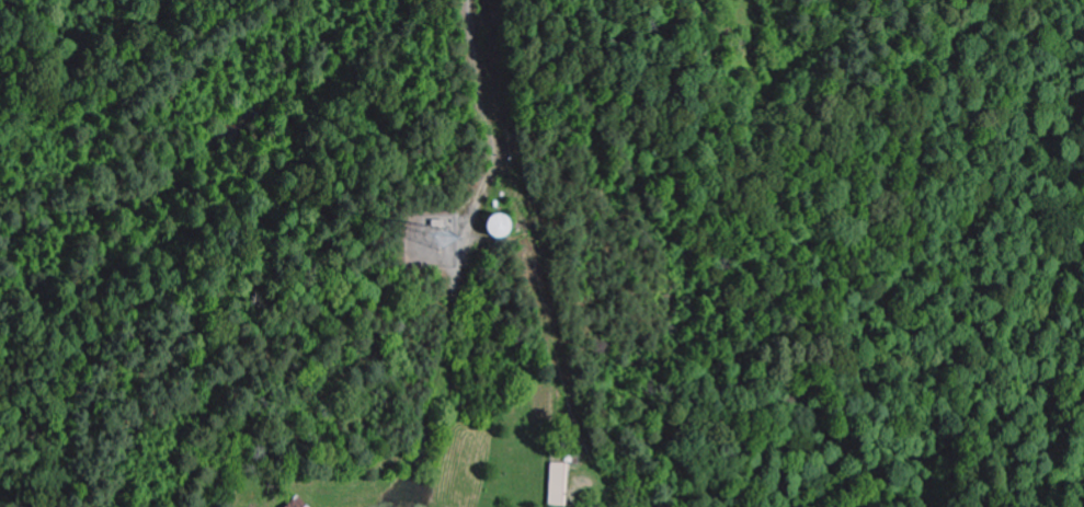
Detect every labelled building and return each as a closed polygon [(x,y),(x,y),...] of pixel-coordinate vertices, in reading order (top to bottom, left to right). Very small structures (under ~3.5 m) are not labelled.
[(492,240),(513,238),(512,216),(491,217),(492,240)] [(551,505),(566,506),(568,463),(552,463),(551,505)] [(300,495),(287,506),(311,506),(300,495)]
